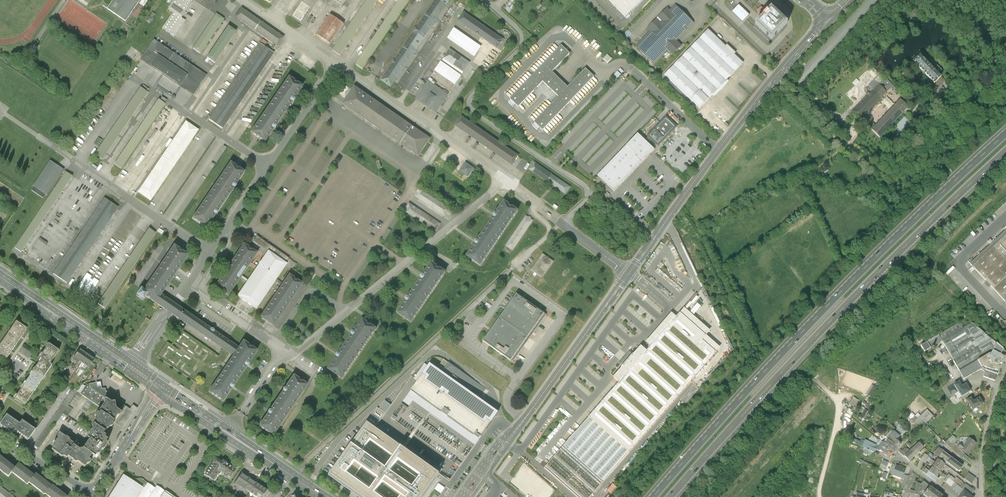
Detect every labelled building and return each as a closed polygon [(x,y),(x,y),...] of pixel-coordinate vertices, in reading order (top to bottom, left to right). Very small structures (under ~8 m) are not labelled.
[(107,9),(127,23),(139,4),(143,7),(147,0),(113,0),(107,9)] [(162,28),(174,36),(185,20),(180,17),(192,0),(173,0),(168,8),(173,11),(162,28)] [(333,51),(340,56),(378,0),(367,0),(333,51)] [(382,81),(392,87),(395,83),(451,0),(437,0),(382,81)] [(625,17),(643,0),(609,0),(625,17)] [(749,15),(739,5),(732,12),(742,22),(749,15)] [(677,7),(675,6),(670,11),(667,8),(648,28),(651,31),(636,47),(637,48),(654,64),(668,49),(673,54),(681,46),(676,41),(693,23),(677,7)] [(762,17),(755,25),(771,41),(787,24),(771,9),(767,13),(761,7),(757,11),(762,17)] [(241,9),(235,18),(277,46),(283,37),(241,9)] [(330,13),(316,34),(330,43),(344,23),(330,13)] [(466,13),(460,22),(497,48),(503,39),(466,13)] [(216,14),(193,48),(201,54),(225,19),(216,14)] [(228,26),(207,58),(215,64),(236,32),(228,26)] [(455,28),(448,38),(475,57),(482,47),(455,28)] [(708,30),(665,75),(700,108),(743,63),(734,54),(735,53),(727,45),(725,46),(708,30)] [(153,40),(140,60),(193,95),(206,75),(153,40)] [(260,43),(208,119),(222,129),(274,52),(260,43)] [(537,130),(540,128),(543,130),(594,77),(585,69),(568,87),(552,72),(570,53),(561,45),(510,99),(511,100),(509,103),(513,107),(516,104),(518,107),(543,82),(558,97),(534,122),(535,123),(532,126),(537,130)] [(450,48),(417,99),(437,113),(471,62),(450,48)] [(941,76),(939,73),(941,71),(936,66),(934,69),(920,54),(908,66),(911,68),(912,68),(916,65),(915,65),(916,64),(934,83),(941,77),(941,76)] [(608,55),(603,59),(608,63),(612,59),(608,55)] [(881,74),(874,80),(886,92),(891,88),(893,90),(895,88),(893,86),(881,74)] [(289,76),(251,133),(265,143),(304,86),(289,76)] [(945,80),(941,77),(934,83),(929,88),(933,92),(945,80)] [(880,98),(886,92),(874,80),(868,86),(873,91),(880,98)] [(355,86),(343,103),(418,155),(430,138),(355,86)] [(96,154),(104,159),(148,92),(140,87),(96,154)] [(853,111),(861,118),(865,114),(880,98),(873,91),(853,111)] [(114,165),(121,170),(165,104),(157,99),(114,165)] [(895,105),(903,112),(908,107),(900,100),(895,105)] [(880,137),(903,112),(895,105),(876,126),(872,130),(880,137)] [(870,119),(865,114),(861,118),(866,124),(870,119)] [(676,125),(666,116),(654,128),(655,130),(650,136),(649,137),(648,137),(645,141),(653,149),(657,145),(656,145),(658,143),(658,144),(658,143),(659,144),(659,143),(660,144),(661,143),(660,142),(661,142),(660,141),(666,136),(668,134),(667,134),(669,132),(670,131),(671,131),(675,128),(674,127),(676,125)] [(462,117),(456,126),(514,164),(520,156),(462,117)] [(909,122),(904,118),(895,127),(900,132),(909,122)] [(185,121),(137,192),(151,202),(199,130),(185,121)] [(638,134),(598,176),(615,192),(655,150),(653,149),(645,141),(638,134)] [(46,199),(65,172),(50,162),(31,189),(46,199)] [(230,163),(192,219),(207,229),(245,172),(230,163)] [(533,164),(529,170),(566,193),(570,187),(533,164)] [(12,248),(20,253),(72,177),(65,172),(46,199),(12,248)] [(419,189),(414,198),(445,218),(451,208),(419,189)] [(104,198),(54,274),(69,284),(119,208),(104,198)] [(504,203),(469,255),(485,266),(520,213),(504,203)] [(409,204),(404,212),(435,232),(441,223),(409,204)] [(526,216),(505,246),(513,251),(533,221),(526,216)] [(149,228),(97,304),(104,309),(156,233),(149,228)] [(971,264),(1005,232),(1005,228),(969,263),(971,264)] [(971,264),(1005,301),(1005,300),(1005,232),(971,264)] [(173,244),(145,290),(141,288),(135,296),(145,303),(149,299),(168,313),(233,357),(210,392),(224,402),(258,351),(243,342),(241,346),(175,303),(163,295),(189,254),(173,244)] [(245,244),(215,287),(229,297),(259,253),(245,244)] [(268,251),(237,296),(256,309),(287,264),(268,251)] [(543,254),(532,271),(542,278),(553,261),(543,254)] [(433,261),(397,314),(413,325),(449,272),(433,261)] [(290,274),(260,318),(274,327),(304,283),(290,274)] [(547,315),(517,294),(483,341),(513,362),(547,315)] [(547,467),(581,496),(590,496),(716,353),(702,341),(707,336),(681,314),(664,333),(648,352),(645,349),(642,346),(628,361),(615,377),(621,382),(574,436),(547,467)] [(364,318),(329,371),(344,381),(380,329),(364,318)] [(17,322),(5,338),(16,346),(27,329),(17,322)] [(997,343),(972,322),(963,327),(960,322),(939,334),(942,341),(960,370),(978,359),(991,352),(992,353),(997,343)] [(942,341),(939,334),(927,341),(931,347),(942,341)] [(16,346),(5,338),(0,346),(0,354),(7,359),(16,346)] [(931,347),(927,341),(921,345),(925,351),(931,347)] [(978,359),(983,368),(986,370),(998,374),(1005,355),(1002,353),(1004,348),(997,343),(992,353),(991,352),(978,359)] [(40,357),(42,359),(50,364),(59,350),(49,344),(40,357)] [(81,360),(83,362),(87,355),(80,350),(74,358),(80,362),(81,360)] [(94,360),(87,355),(83,362),(90,367),(94,360)] [(42,359),(33,372),(43,379),(52,365),(50,364),(42,359)] [(978,359),(960,370),(964,379),(982,369),(986,372),(984,377),(995,381),(998,374),(986,370),(983,368),(978,359)] [(431,363),(391,419),(395,421),(395,420),(396,420),(397,421),(414,433),(456,463),(455,463),(460,467),(483,435),(485,433),(486,430),(496,417),(497,416),(499,412),(488,404),(490,402),(478,394),(476,396),(470,391),(472,389),(459,380),(457,382),(451,378),(454,374),(456,372),(458,368),(446,360),(439,369),(431,363)] [(33,372),(24,385),(34,392),(43,379),(33,372)] [(295,375),(260,427),(275,437),(310,385),(295,375)] [(960,380),(954,384),(958,391),(962,397),(972,391),(967,383),(963,385),(960,380)] [(107,398),(112,401),(116,401),(117,400),(118,400),(119,400),(118,397),(117,397),(115,397),(114,395),(113,394),(111,394),(110,392),(109,391),(106,391),(106,389),(105,388),(102,388),(102,386),(101,385),(99,386),(98,382),(90,384),(86,385),(83,382),(77,391),(78,392),(82,395),(88,399),(93,403),(101,408),(104,403),(104,401),(106,398),(107,398)] [(866,393),(868,394),(874,385),(872,384),(866,393)] [(958,391),(954,384),(947,389),(952,396),(958,391)] [(24,385),(15,399),(25,405),(34,392),(24,385)] [(874,385),(868,394),(872,397),(878,388),(875,386),(874,385)] [(68,406),(69,405),(78,392),(77,391),(73,389),(34,445),(39,448),(63,414),(68,406)] [(82,395),(78,392),(69,405),(74,408),(82,395)] [(973,396),(967,400),(973,409),(984,402),(981,396),(975,399),(973,396)] [(100,410),(101,411),(102,411),(107,415),(108,414),(111,416),(111,417),(115,420),(118,415),(121,415),(123,412),(117,408),(116,401),(112,401),(107,398),(106,398),(104,401),(104,403),(101,408),(100,410)] [(86,413),(93,403),(88,399),(81,409),(86,413)] [(857,402),(852,399),(849,404),(853,407),(857,402)] [(135,412),(117,400),(116,401),(117,408),(123,412),(121,415),(118,415),(115,420),(113,422),(115,423),(123,429),(135,412)] [(392,404),(387,400),(381,408),(379,406),(374,413),(382,418),(392,404)] [(73,409),(68,406),(63,414),(68,417),(73,409)] [(934,415),(927,409),(918,418),(916,416),(910,422),(912,424),(914,423),(918,427),(924,421),(926,423),(934,415)] [(113,422),(115,420),(111,417),(111,416),(108,414),(107,415),(102,411),(101,411),(100,413),(99,412),(98,412),(96,414),(97,417),(96,419),(97,420),(95,423),(106,430),(108,428),(109,429),(111,426),(113,426),(115,424),(115,423),(113,422)] [(15,431),(20,424),(6,415),(0,424),(0,425),(13,434),(15,431)] [(22,421),(20,424),(15,431),(28,440),(35,430),(22,421)] [(440,473),(431,467),(427,464),(405,448),(404,448),(401,446),(375,428),(367,422),(352,445),(330,475),(362,496),(384,496),(377,492),(383,485),(399,496),(423,496),(440,473)] [(106,431),(106,430),(95,423),(94,425),(94,428),(93,430),(92,430),(91,432),(91,435),(90,437),(92,439),(90,441),(89,440),(84,448),(93,454),(96,456),(98,454),(100,454),(102,452),(102,451),(103,449),(105,449),(109,443),(107,442),(109,439),(106,437),(107,435),(105,433),(106,431)] [(899,426),(896,429),(902,434),(903,435),(906,432),(899,426)] [(889,439),(898,448),(902,444),(898,440),(900,438),(899,437),(900,436),(895,431),(891,435),(890,435),(887,438),(889,439)] [(67,458),(68,456),(73,449),(71,448),(74,445),(74,444),(69,440),(70,439),(66,436),(66,437),(59,433),(58,435),(58,437),(53,444),(54,447),(52,449),(59,455),(60,455),(62,456),(64,456),(67,458)] [(964,444),(961,442),(958,447),(968,454),(977,443),(969,437),(964,444)] [(876,449),(863,443),(856,439),(855,443),(863,447),(869,450),(873,452),(874,452),(876,449)] [(876,449),(879,446),(865,439),(865,440),(863,443),(876,449)] [(898,448),(889,439),(885,443),(889,446),(888,447),(894,452),(898,448)] [(881,450),(884,452),(888,447),(889,446),(885,443),(883,441),(879,446),(876,449),(880,451),(881,450)] [(909,451),(905,455),(905,456),(910,461),(925,447),(919,442),(909,451)] [(90,459),(93,454),(84,448),(81,449),(74,445),(71,448),(73,449),(68,456),(74,460),(74,461),(76,462),(79,462),(86,466),(88,464),(91,463),(92,461),(92,460),(90,459)] [(894,452),(888,447),(884,452),(883,453),(889,459),(895,453),(894,452)] [(901,449),(898,452),(904,457),(905,456),(905,455),(909,451),(906,447),(902,451),(901,449)] [(946,464),(947,462),(951,456),(939,447),(935,453),(940,457),(938,459),(946,464)] [(925,453),(921,459),(926,463),(930,457),(925,453)] [(972,460),(965,454),(962,457),(970,463),(972,460)] [(15,468),(0,456),(0,470),(8,477),(12,472),(15,468)] [(951,456),(947,462),(959,471),(963,466),(951,456)] [(220,471),(221,472),(227,463),(223,460),(222,462),(216,458),(211,465),(220,471)] [(946,464),(938,459),(933,465),(941,471),(946,464)] [(890,463),(882,460),(879,468),(886,471),(890,463)] [(444,468),(434,462),(431,467),(440,473),(441,472),(444,468)] [(29,482),(35,476),(19,463),(15,468),(12,472),(28,484),(29,482)] [(236,469),(227,463),(221,472),(230,478),(236,469)] [(906,468),(896,464),(892,475),(902,479),(906,468)] [(213,480),(220,471),(211,465),(205,474),(213,480)] [(515,475),(519,477),(525,467),(521,465),(515,475)] [(933,465),(931,468),(934,471),(930,477),(936,482),(939,478),(937,477),(939,475),(938,474),(941,471),(933,465)] [(923,472),(930,477),(934,471),(931,468),(927,466),(923,472)] [(969,473),(964,479),(972,484),(976,478),(969,473)] [(46,494),(52,486),(36,474),(35,476),(29,482),(45,495),(46,494)] [(245,490),(250,493),(256,484),(242,474),(234,485),(244,492),(245,490)] [(146,485),(142,483),(139,481),(137,485),(130,481),(123,476),(119,483),(109,496),(138,496),(146,485)] [(957,477),(953,481),(960,487),(964,482),(957,477)] [(953,481),(949,478),(945,482),(959,493),(962,489),(960,487),(953,481)] [(164,493),(165,491),(157,486),(155,488),(140,479),(136,479),(135,479),(132,479),(130,481),(137,485),(139,481),(142,483),(146,485),(158,493),(162,496),(164,493)] [(925,492),(931,485),(924,480),(921,483),(917,482),(915,491),(914,495),(919,496),(920,491),(922,492),(923,490),(925,492)] [(443,484),(440,482),(436,488),(439,490),(443,493),(447,487),(443,484)] [(256,484),(250,493),(256,496),(262,496),(267,491),(256,484)] [(975,490),(966,484),(962,489),(971,495),(975,490)] [(46,494),(50,496),(67,496),(53,485),(52,486),(46,494)] [(162,496),(158,493),(146,485),(138,496),(161,496),(162,496)] [(928,496),(930,496),(936,489),(931,485),(925,492),(924,494),(928,496)] [(5,496),(14,496),(0,486),(0,493),(5,496)] [(224,493),(229,496),(232,496),(234,494),(227,489),(224,493)]
